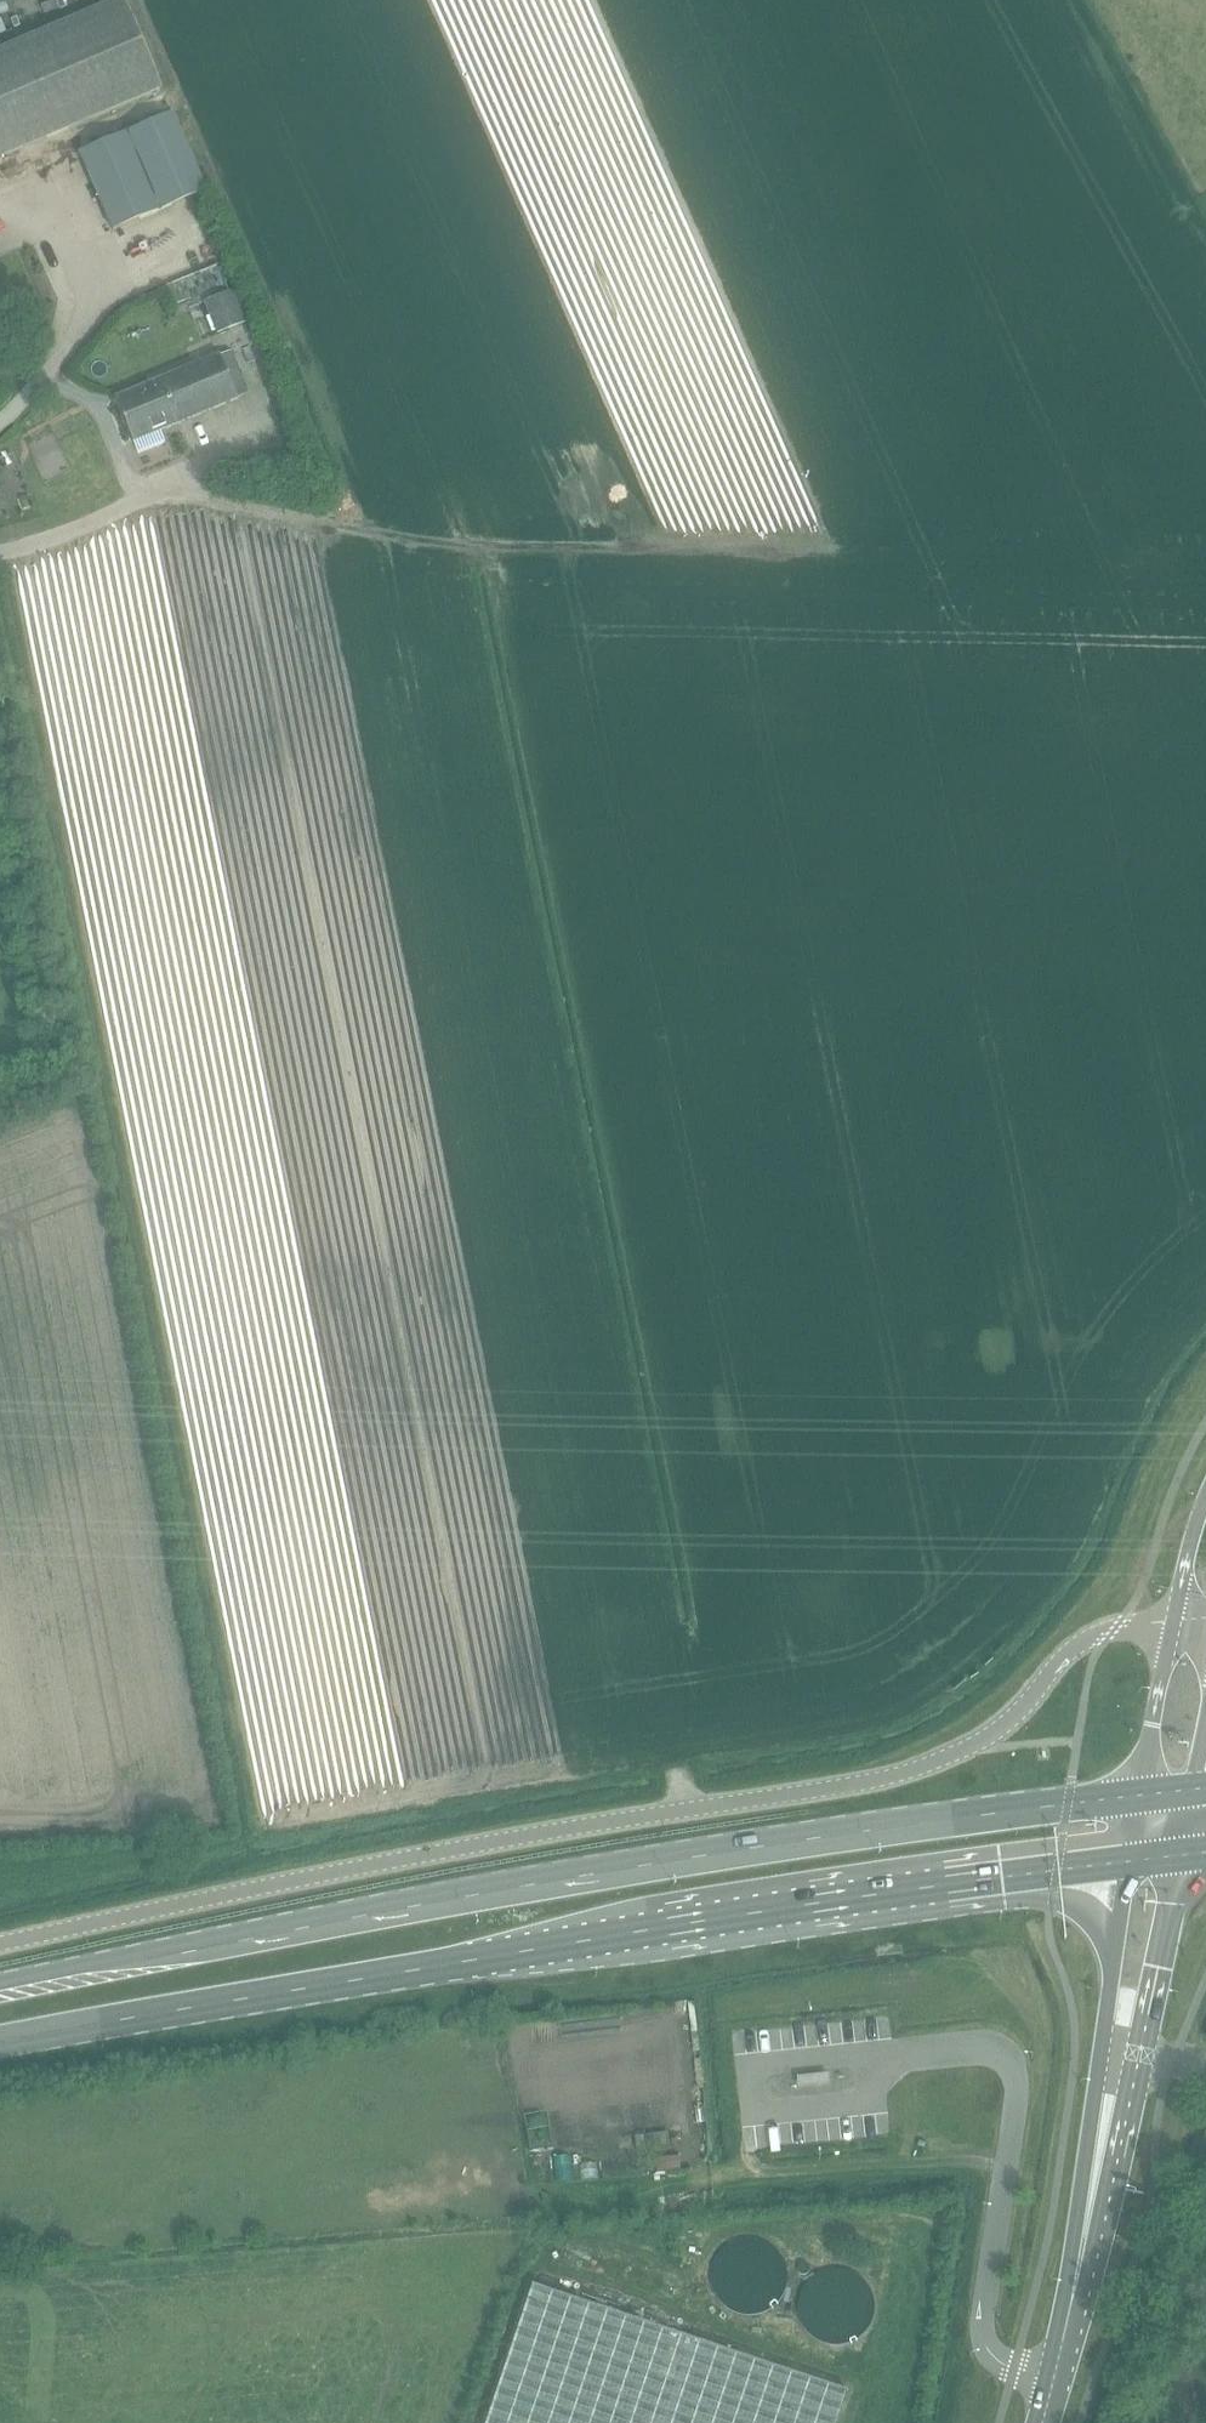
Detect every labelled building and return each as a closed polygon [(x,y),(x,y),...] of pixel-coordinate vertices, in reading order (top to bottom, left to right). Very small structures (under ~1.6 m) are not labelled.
[(163,90),(125,0),(122,0),(0,52),(0,159),(163,90)] [(79,152),(112,231),(201,192),(167,114),(79,152)] [(237,254),(187,271),(195,293),(244,276),(237,254)] [(218,336),(255,320),(241,288),(204,304),(218,336)] [(161,431),(238,399),(220,355),(115,399),(133,443),(134,442),(139,453),(165,442),(161,431)] [(816,2064),(818,2087),(852,2083),(850,2060),(816,2064)] [(675,2162),(699,2160),(698,2145),(674,2146),(675,2162)] [(486,2422),(837,2422),(850,2385),(535,2280),(486,2422)]
